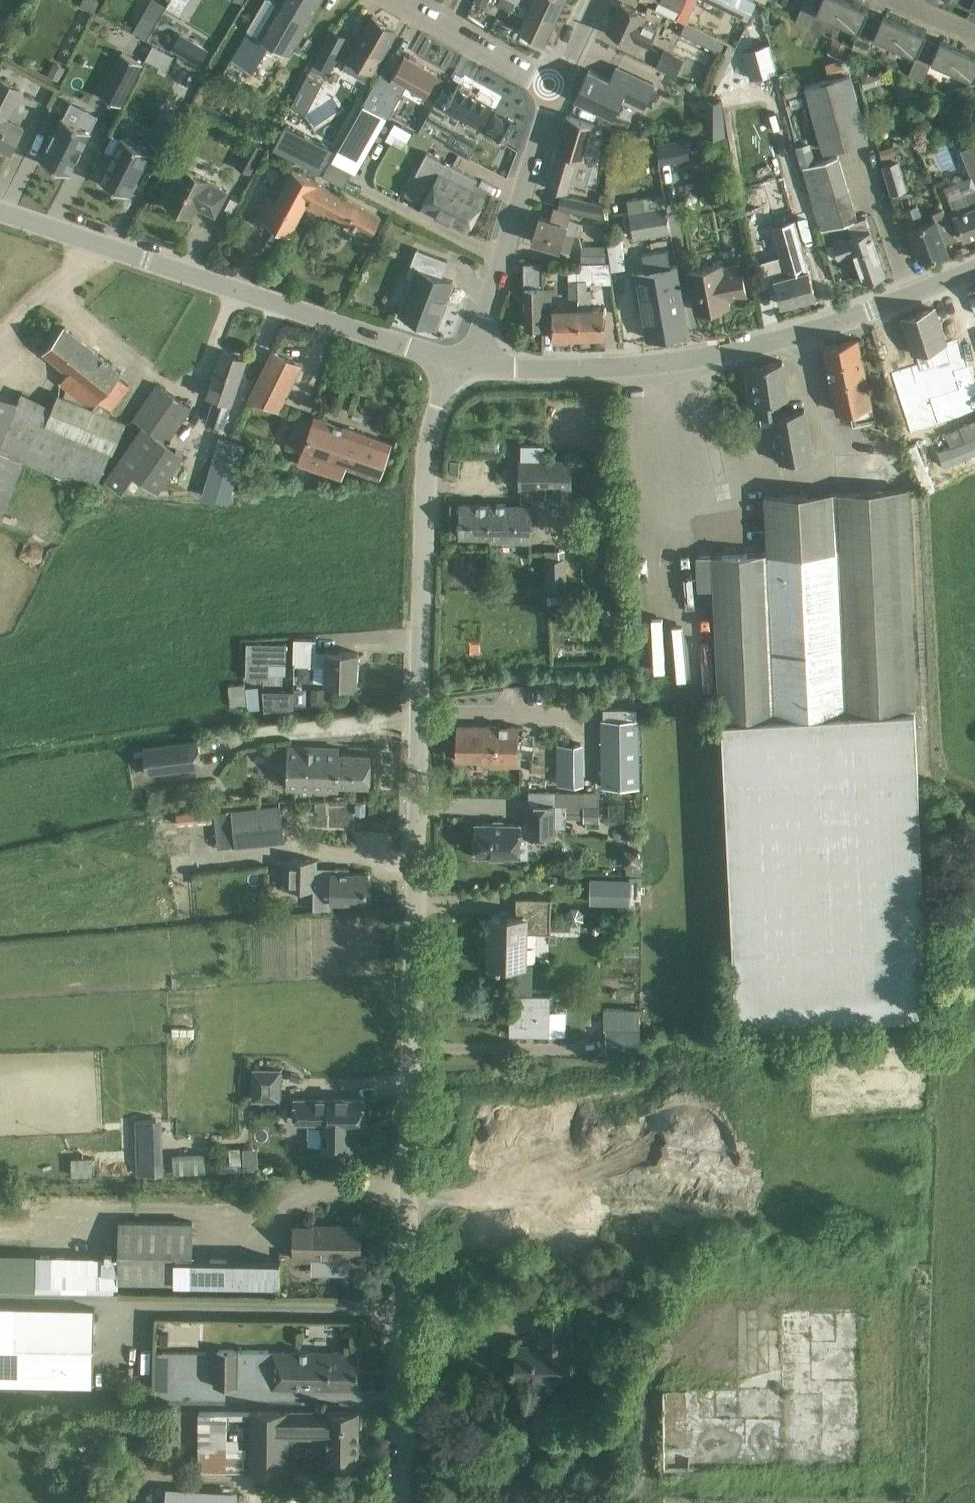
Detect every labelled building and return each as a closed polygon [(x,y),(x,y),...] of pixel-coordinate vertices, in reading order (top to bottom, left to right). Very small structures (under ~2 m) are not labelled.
[(277,3),(273,0),(267,0),(224,73),(264,96),(289,53),(290,54),(321,0),(279,0),(277,3)] [(515,0),(500,0),(498,4),(527,18),(521,29),(546,41),(556,19),(515,0)] [(556,19),(565,0),(515,0),(556,19)] [(681,11),(686,0),(657,0),(681,11)] [(747,20),(757,1),(755,0),(705,0),(747,20)] [(803,1),(796,17),(811,23),(817,10),(859,29),(869,7),(853,0),(821,0),(818,7),(803,1)] [(972,9),(974,4),(974,3),(974,0),(952,0),(972,9)] [(649,45),(656,29),(642,22),(646,14),(622,2),(608,31),(632,43),(635,38),(649,45)] [(883,13),(874,35),(917,53),(926,31),(883,13)] [(372,15),(348,57),(342,67),(359,76),(365,66),(374,71),(398,30),(372,15)] [(137,24),(133,31),(146,39),(150,32),(137,24)] [(719,52),(723,42),(684,24),(680,33),(692,39),(719,52)] [(314,62),(308,72),(319,78),(324,69),(330,72),(349,37),(331,28),(313,62),(314,62)] [(872,40),(857,34),(853,44),(867,50),(872,40)] [(843,59),(849,44),(834,37),(827,52),(843,59)] [(931,59),(974,78),(974,76),(974,52),(941,37),(931,59)] [(166,69),(174,54),(152,42),(144,58),(166,69)] [(192,43),(184,58),(197,65),(206,51),(192,43)] [(728,43),(711,80),(719,84),(736,47),(728,43)] [(664,49),(656,67),(675,76),(684,58),(664,49)] [(120,104),(141,61),(122,51),(100,94),(120,104)] [(424,96),(438,72),(405,53),(390,80),(379,74),(364,102),(389,115),(403,91),(420,101),(424,95),(424,96)] [(840,60),(825,63),(828,76),(856,69),(853,57),(841,60),(840,60)] [(923,79),(930,63),(915,57),(908,73),(923,79)] [(616,65),(610,78),(589,68),(575,97),(613,115),(621,96),(644,107),(655,83),(616,65)] [(805,85),(824,152),(869,139),(851,72),(805,85)] [(305,76),(296,95),(313,104),(323,85),(305,76)] [(6,118),(21,89),(0,78),(0,148),(10,153),(24,127),(6,118)] [(800,81),(783,85),(786,97),(803,93),(800,81)] [(478,96),(460,85),(454,96),(443,89),(431,111),(455,126),(463,112),(482,123),(493,104),(491,103),(494,98),(482,90),(478,96)] [(386,118),(363,105),(333,157),(356,170),(386,118)] [(166,149),(181,119),(167,111),(152,142),(166,149)] [(90,129),(96,119),(82,112),(77,122),(62,115),(41,158),(69,173),(77,156),(78,157),(82,148),(91,130),(90,129)] [(506,142),(518,122),(507,115),(495,136),(506,142)] [(546,187),(568,194),(578,160),(583,162),(595,123),(568,115),(546,187)] [(116,153),(102,180),(131,194),(152,151),(124,137),(123,139),(115,135),(107,149),(116,153)] [(686,139),(674,141),(677,158),(688,156),(686,139)] [(250,140),(237,165),(250,172),(263,148),(250,140)] [(872,228),(870,229),(866,217),(858,219),(838,155),(816,161),(810,143),(796,146),(801,167),(802,166),(820,232),(848,223),(852,235),(833,242),(838,258),(854,252),(864,281),(887,273),(872,228)] [(974,184),(974,145),(974,144),(960,149),(971,177),(972,177),(974,184)] [(425,154),(416,172),(435,181),(423,206),(468,229),(483,197),(468,190),(474,178),(444,163),(425,154)] [(899,159),(882,164),(891,194),(907,189),(899,159)] [(215,215),(227,191),(208,181),(209,179),(184,166),(166,202),(191,215),(196,205),(215,215)] [(307,200),(346,221),(344,226),(346,231),(354,234),(359,233),(361,229),(372,235),(382,217),(292,169),(289,174),(280,169),(256,214),(290,232),(307,200)] [(971,177),(964,180),(964,178),(963,177),(962,176),(961,176),(959,175),(958,175),(957,175),(955,176),(954,176),(953,177),(952,178),(951,179),(951,180),(950,181),(950,183),(951,184),(945,186),(950,198),(965,237),(974,233),(974,184),(972,177),(971,177)] [(783,178),(738,189),(748,229),(793,218),(783,178)] [(560,193),(557,207),(601,217),(604,203),(560,193)] [(931,214),(933,220),(926,223),(918,204),(905,209),(912,228),(911,228),(923,261),(949,251),(945,242),(956,237),(944,209),(931,214)] [(666,207),(629,213),(633,238),(670,231),(666,207)] [(584,223),(570,218),(571,213),(556,208),(552,220),(541,216),(533,241),(560,249),(565,230),(580,235),(584,223)] [(609,265),(630,264),(628,220),(607,222),(608,245),(609,261),(609,265)] [(800,240),(784,244),(793,273),(775,278),(782,304),(816,295),(809,268),(808,268),(800,240)] [(581,263),(591,263),(591,262),(604,262),(604,261),(609,261),(608,245),(581,245),(581,261),(581,263)] [(436,326),(453,280),(442,276),(448,260),(417,248),(406,276),(413,279),(400,312),(419,319),(420,322),(427,325),(430,323),(436,326)] [(648,337),(687,331),(677,265),(670,266),(667,250),(642,254),(645,270),(633,272),(638,304),(642,303),(648,337)] [(526,327),(543,327),(543,300),(542,288),(542,261),(524,262),(526,327)] [(591,263),(581,263),(577,263),(577,267),(578,298),(578,308),(578,337),(605,336),(604,307),(591,308),(591,288),(587,288),(587,280),(591,280),(591,263)] [(723,267),(722,263),(689,270),(697,311),(699,310),(702,312),(708,311),(710,308),(730,305),(729,299),(747,295),(741,264),(723,267)] [(577,267),(568,267),(568,298),(578,298),(577,267)] [(542,288),(543,300),(552,300),(552,287),(542,288)] [(578,337),(578,308),(553,309),(554,337),(578,337)] [(945,344),(934,308),(916,313),(914,312),(908,314),(907,316),(904,317),(915,353),(918,352),(919,356),(923,355),(925,362),(891,373),(902,408),(943,395),(932,361),(942,358),(938,346),(945,344)] [(69,372),(60,383),(67,389),(65,395),(59,392),(53,407),(39,399),(22,391),(18,401),(0,394),(0,509),(5,511),(24,462),(94,492),(111,452),(113,453),(126,421),(110,414),(111,410),(131,386),(118,376),(122,371),(90,346),(66,326),(44,352),(69,372)] [(858,339),(823,346),(837,410),(872,403),(858,339)] [(223,427),(231,403),(247,358),(222,350),(207,395),(214,397),(206,421),(223,427)] [(251,395),(280,409),(302,364),(274,350),(251,395)] [(762,427),(775,424),(781,460),(812,455),(805,409),(781,413),(779,398),(788,397),(782,360),(752,365),(762,427)] [(185,454),(168,443),(192,407),(156,383),(133,418),(142,425),(104,479),(122,491),(134,475),(158,492),(185,454)] [(316,416),(314,421),(297,414),(285,448),(303,454),(300,462),(342,477),(346,464),(379,476),(391,442),(316,416)] [(944,466),(974,453),(974,437),(965,441),(960,427),(945,433),(951,446),(938,452),(944,466)] [(573,461),(544,460),(545,444),(522,444),(521,488),(573,489),(573,461)] [(233,457),(210,449),(193,496),(215,505),(233,457)] [(929,1013),(914,707),(917,707),(907,488),(766,495),(769,553),(697,557),(698,590),(714,589),(720,716),(723,716),(737,1022),(929,1013)] [(532,541),(533,505),(461,503),(461,536),(490,537),(490,540),(532,541)] [(558,557),(558,549),(545,550),(547,597),(555,597),(555,586),(567,585),(566,557),(558,557)] [(326,650),(326,651),(316,651),(317,638),(294,638),(293,659),(296,664),(326,665),(325,681),(357,682),(359,652),(326,650)] [(286,663),(287,643),(247,642),(246,676),(268,677),(268,663),(286,663)] [(247,705),(245,687),(245,683),(228,684),(230,706),(247,705)] [(245,687),(247,705),(247,709),(260,708),(258,686),(245,687)] [(313,699),(323,699),(323,686),(313,686),(313,699)] [(604,786),(608,786),(637,786),(638,786),(638,781),(638,718),(604,718),(604,785),(604,786)] [(518,765),(519,727),(458,725),(456,760),(483,761),(483,764),(518,765)] [(198,740),(143,747),(147,775),(202,768),(198,740)] [(371,754),(340,753),(340,746),(288,745),(286,790),(339,791),(339,784),(370,785),(371,754)] [(599,822),(599,791),(528,790),(528,802),(527,802),(527,826),(479,825),(478,853),(518,853),(518,837),(555,838),(555,805),(562,806),(562,818),(585,818),(585,822),(599,822)] [(231,810),(214,812),(218,847),(235,845),(236,847),(285,842),(281,804),(231,809),(231,810)] [(640,862),(640,849),(626,849),(626,862),(640,862)] [(332,874),(315,873),(315,859),(289,858),(288,888),(314,889),(314,887),(332,888),(332,900),(368,900),(368,873),(349,872),(349,868),(335,868),(335,872),(332,872),(332,874)] [(632,904),(632,878),(592,878),(592,904),(632,904)] [(518,915),(492,914),(490,962),(525,964),(527,930),(549,931),(550,899),(518,897),(518,915)] [(550,1026),(550,1004),(511,1003),(510,1025),(550,1026)] [(639,1028),(607,1028),(607,1052),(639,1052),(639,1028)] [(252,1067),(252,1100),(281,1101),(281,1068),(252,1067)] [(293,1122),(328,1123),(328,1125),(321,1125),(321,1147),(355,1147),(356,1127),(365,1127),(365,1097),(294,1096),(293,1122)] [(162,1118),(135,1119),(136,1175),(164,1174),(162,1118)] [(205,1152),(173,1153),(173,1173),(206,1172),(205,1152)] [(92,1157),(71,1158),(72,1176),(92,1175),(92,1157)] [(118,1282),(176,1284),(176,1289),(190,1289),(190,1283),(280,1285),(281,1258),(194,1257),(194,1221),(119,1219),(119,1256),(36,1254),(36,1286),(118,1287),(118,1282)] [(349,1274),(349,1259),(349,1253),(361,1253),(362,1225),(295,1224),(295,1258),(311,1258),(311,1273),(349,1274)] [(94,1385),(95,1307),(0,1305),(0,1383),(94,1385)] [(802,1469),(861,1469),(860,1309),(780,1309),(781,1374),(736,1375),(736,1388),(663,1389),(663,1408),(679,1408),(679,1410),(713,1410),(713,1436),(724,1436),(724,1451),(802,1451),(802,1469)] [(570,1381),(570,1348),(568,1348),(568,1318),(539,1317),(538,1347),(517,1347),(517,1378),(550,1378),(550,1380),(570,1381)] [(213,1386),(273,1387),(358,1388),(359,1352),(214,1350),(213,1386)] [(358,1462),(358,1428),(363,1426),(363,1416),(359,1414),(359,1412),(198,1411),(198,1470),(251,1470),(251,1472),(287,1472),(287,1437),(328,1437),(328,1462),(358,1462)] [(165,1502),(236,1502),(236,1493),(166,1490),(165,1502)]
